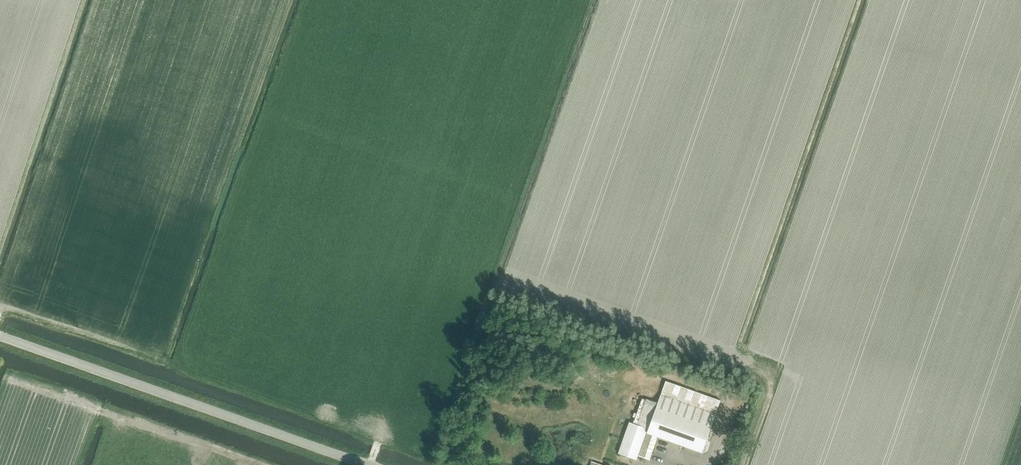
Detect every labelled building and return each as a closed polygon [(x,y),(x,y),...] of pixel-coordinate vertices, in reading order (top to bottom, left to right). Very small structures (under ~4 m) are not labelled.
[(618,453),(637,460),(639,456),(650,460),(658,437),(702,453),(721,401),(666,381),(658,403),(647,399),(637,425),(629,422),(618,453)]
